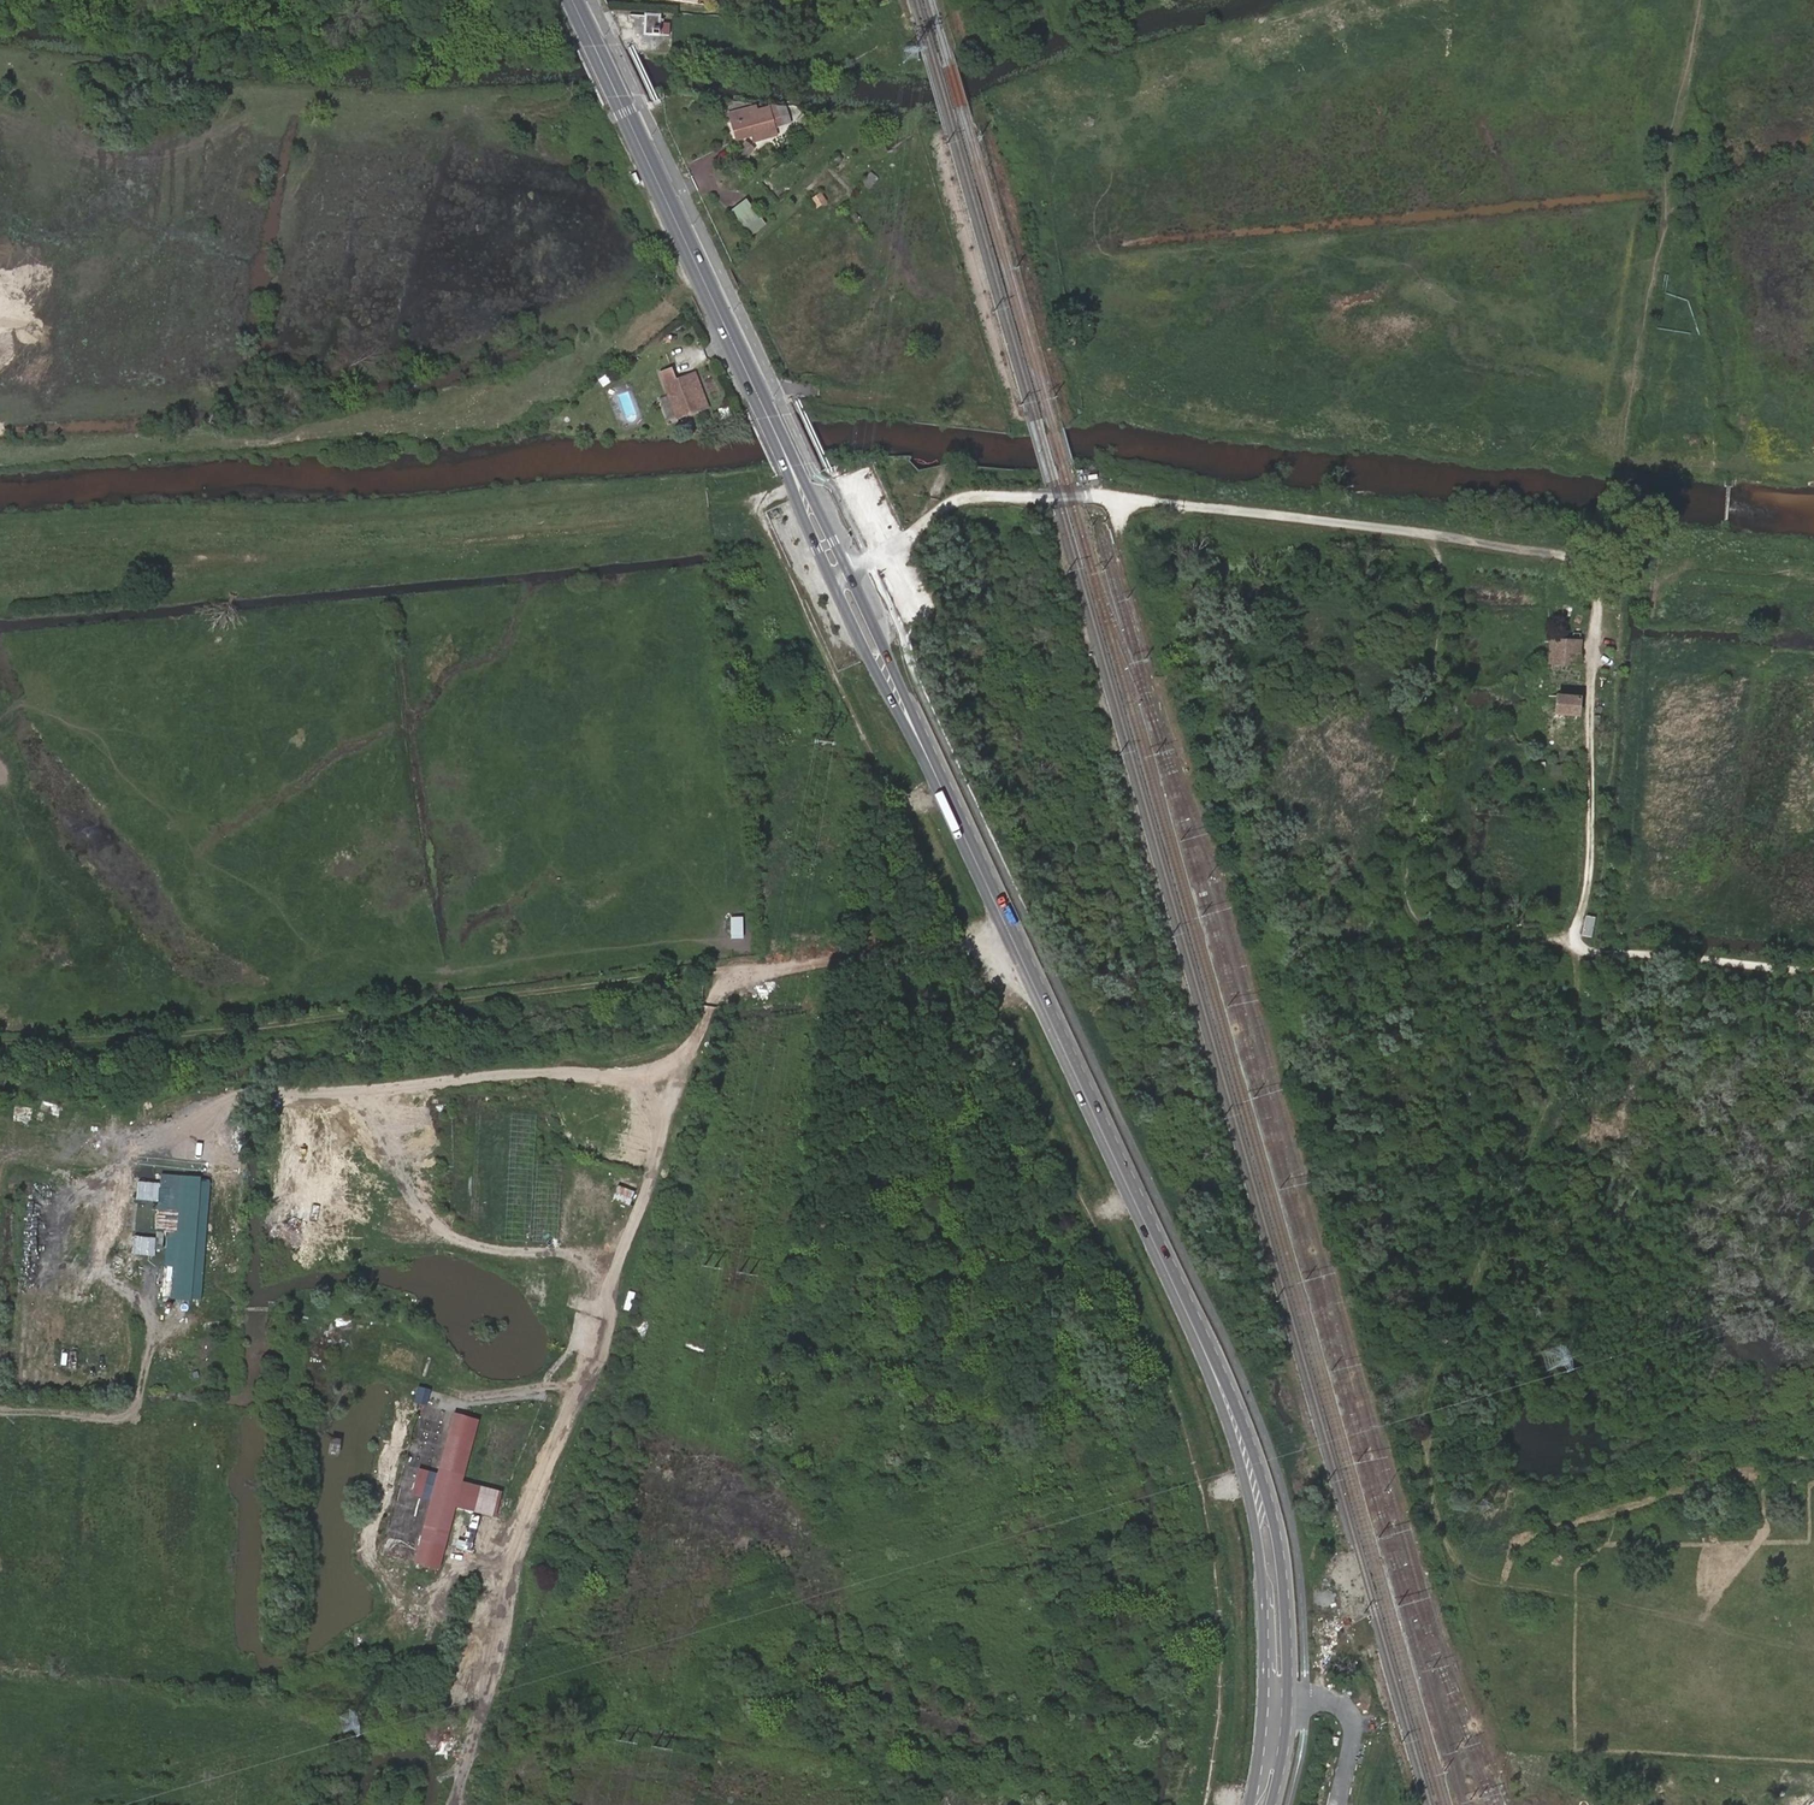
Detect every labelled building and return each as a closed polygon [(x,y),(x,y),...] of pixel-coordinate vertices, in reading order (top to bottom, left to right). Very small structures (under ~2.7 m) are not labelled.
[(644,35),(657,36),(658,17),(645,16),(644,35)] [(736,141),(790,122),(785,107),(769,107),(732,114),(733,128),(736,141)] [(743,164),(754,149),(744,142),(733,157),(743,164)] [(836,169),(848,161),(843,153),(830,161),(836,169)] [(869,189),(877,179),(869,173),(862,183),(869,189)] [(766,225),(746,200),(729,213),(748,238),(766,225)] [(670,382),(666,370),(656,373),(660,385),(670,382)] [(670,382),(660,385),(671,420),(701,410),(690,376),(670,382)] [(727,408),(718,410),(719,420),(729,419),(727,408)] [(1577,666),(1578,643),(1548,641),(1547,664),(1577,666)] [(1578,681),(1544,680),(1543,693),(1555,695),(1555,716),(1576,717),(1578,681)] [(1594,915),(1584,914),(1582,935),(1592,936),(1594,915)] [(741,916),(729,917),(730,939),(742,938),(741,916)] [(588,1099),(586,1106),(608,1113),(610,1106),(588,1099)] [(201,1301),(208,1178),(156,1174),(153,1228),(163,1229),(159,1299),(201,1301)] [(605,1244),(607,1229),(589,1228),(588,1242),(605,1244)] [(439,1453),(465,1461),(479,1418),(452,1410),(439,1453)] [(337,1455),(340,1437),(329,1435),(326,1453),(337,1455)] [(496,1514),(500,1487),(458,1481),(454,1508),(496,1514)] [(461,1521),(497,1529),(498,1521),(463,1513),(461,1521)] [(438,1569),(444,1546),(418,1539),(411,1561),(438,1569)] [(368,1634),(354,1633),(353,1646),(367,1646),(368,1634)]
